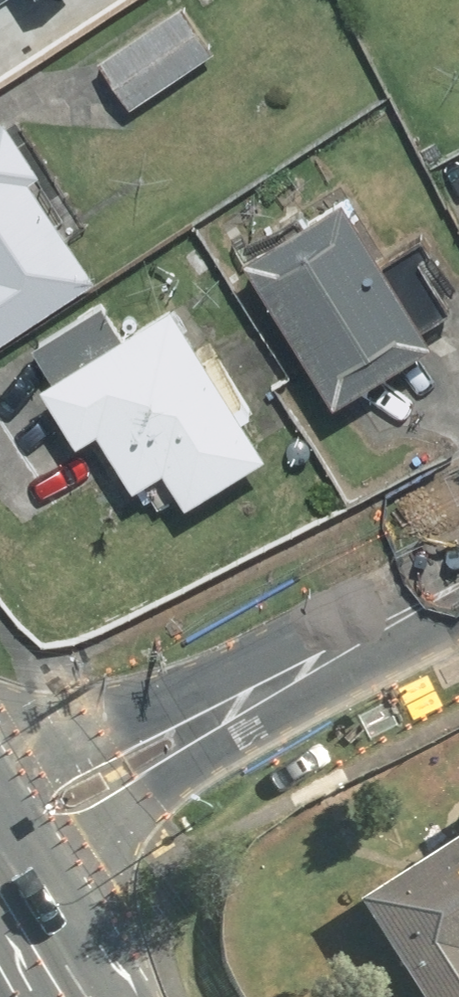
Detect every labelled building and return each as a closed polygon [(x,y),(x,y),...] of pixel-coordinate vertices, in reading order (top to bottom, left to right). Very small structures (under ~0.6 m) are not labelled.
[(217,45),(185,1),(104,60),(136,103),(217,45)] [(13,112),(0,121),(0,342),(100,272),(68,227),(85,214),(13,112)] [(237,264),(329,410),(428,348),(336,202),(237,264)] [(97,307),(31,351),(54,387),(46,393),(82,449),(100,438),(139,497),(169,478),(191,511),(270,459),(245,421),(253,415),(245,402),(238,407),(173,307),(120,342),(97,307)] [(426,996),(458,996),(458,848),(367,907),(426,996)]
